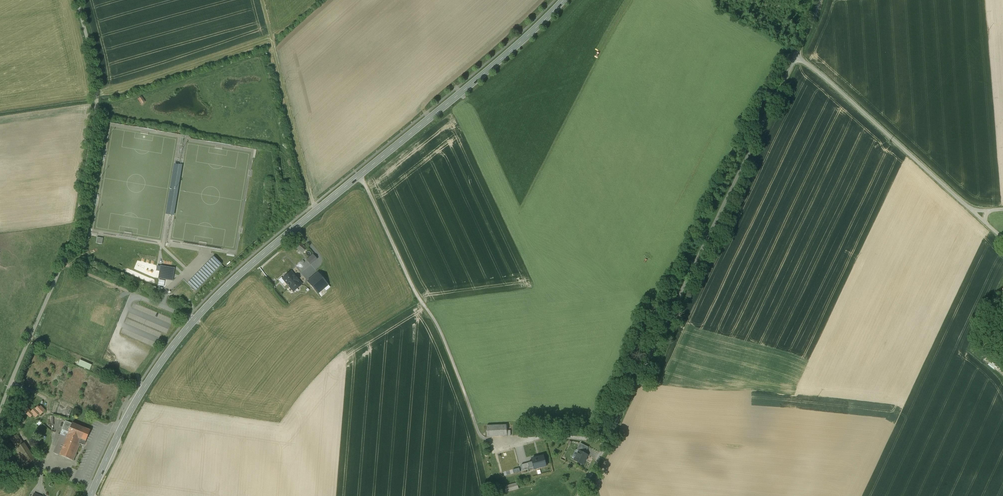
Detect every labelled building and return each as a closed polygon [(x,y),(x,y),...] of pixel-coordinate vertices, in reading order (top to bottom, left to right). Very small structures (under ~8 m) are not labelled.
[(307,249),(300,243),(296,248),(303,254),(307,249)] [(318,259),(313,254),(306,260),(311,265),(318,259)] [(214,256),(188,283),(196,290),(222,264),(214,256)] [(162,265),(160,278),(175,280),(177,267),(162,265)] [(291,272),(283,279),(294,292),(302,284),(298,280),(297,281),(294,278),(295,277),(291,272)] [(329,285),(318,273),(308,282),(319,294),(329,285)] [(79,362),(78,365),(90,370),(92,365),(80,360),(79,362)] [(40,414),(37,410),(39,408),(38,407),(36,409),(35,408),(31,412),(27,408),(24,411),(30,418),(33,415),(36,417),(40,414)] [(39,408),(37,410),(40,414),(41,415),(45,411),(41,407),(39,408)] [(90,431),(66,421),(62,429),(69,432),(68,434),(66,434),(65,437),(61,435),(55,449),(61,451),(59,455),(73,460),(80,444),(84,445),(90,431)] [(507,425),(487,426),(487,437),(507,436),(507,425)] [(590,448),(580,443),(577,450),(579,451),(574,461),(584,466),(590,454),(587,453),(590,448)] [(530,472),(529,469),(527,463),(523,446),(495,453),(502,479),(512,477),(509,466),(516,464),(516,465),(510,467),(513,476),(530,472)] [(533,462),(527,463),(529,469),(534,467),(535,469),(547,466),(544,456),(532,459),(533,462)] [(493,483),(495,495),(503,495),(502,493),(501,482),(493,483)] [(517,483),(505,486),(506,492),(519,488),(517,483)]
